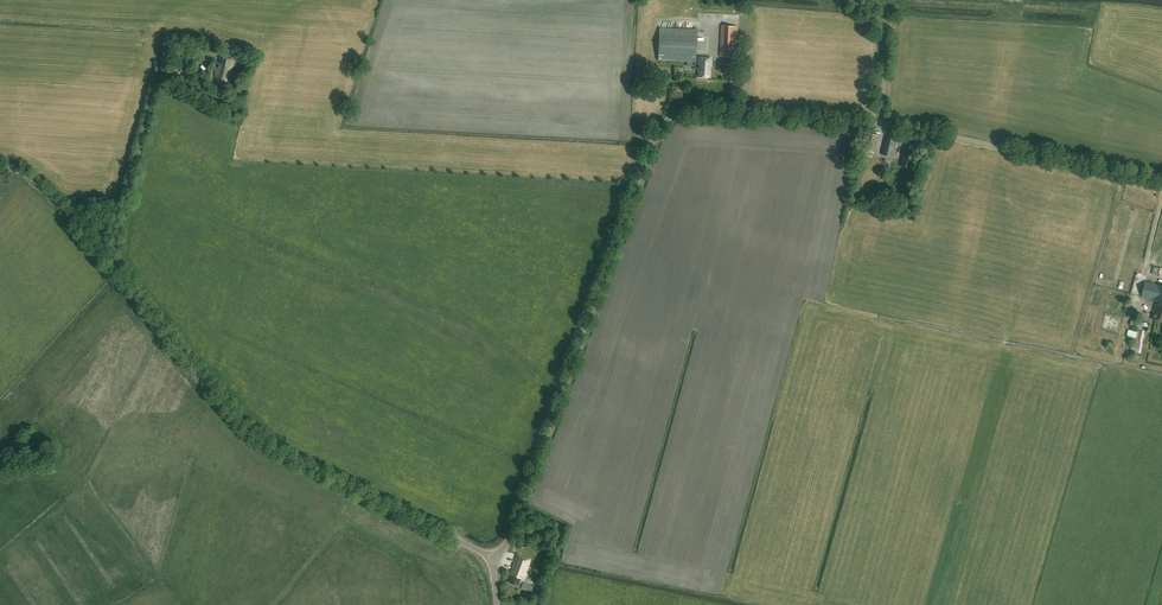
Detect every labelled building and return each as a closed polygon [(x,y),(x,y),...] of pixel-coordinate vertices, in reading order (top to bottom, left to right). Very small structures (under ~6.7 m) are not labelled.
[(720,56),(736,57),(737,26),(721,26),(720,56)] [(658,60),(695,61),(696,61),(696,50),(697,30),(660,28),(658,60)] [(220,56),(218,64),(219,64),(218,67),(217,67),(212,85),(225,89),(226,82),(229,83),(235,60),(234,60),(235,55),(222,52),(221,56),(220,56)] [(697,65),(698,65),(697,78),(711,78),(711,67),(712,67),(712,57),(697,57),(697,65)] [(874,153),(878,135),(866,133),(863,150),(874,153)] [(882,155),(893,157),(897,140),(885,137),(882,155)] [(903,156),(903,159),(901,166),(902,166),(910,168),(912,161),(914,161),(917,145),(906,142),(903,156)] [(875,196),(874,201),(879,202),(880,198),(883,198),(885,191),(878,190),(877,197),(875,196)] [(1146,281),(1142,296),(1156,300),(1154,309),(1155,309),(1153,318),(1161,321),(1161,285),(1146,281)] [(1147,330),(1148,323),(1138,321),(1131,350),(1141,353),(1143,343),(1142,343),(1145,330),(1147,330)] [(518,586),(522,574),(524,575),(530,559),(517,554),(512,570),(511,574),(512,575),(509,582),(518,586)] [(531,592),(533,586),(523,583),(521,589),(531,592)]
